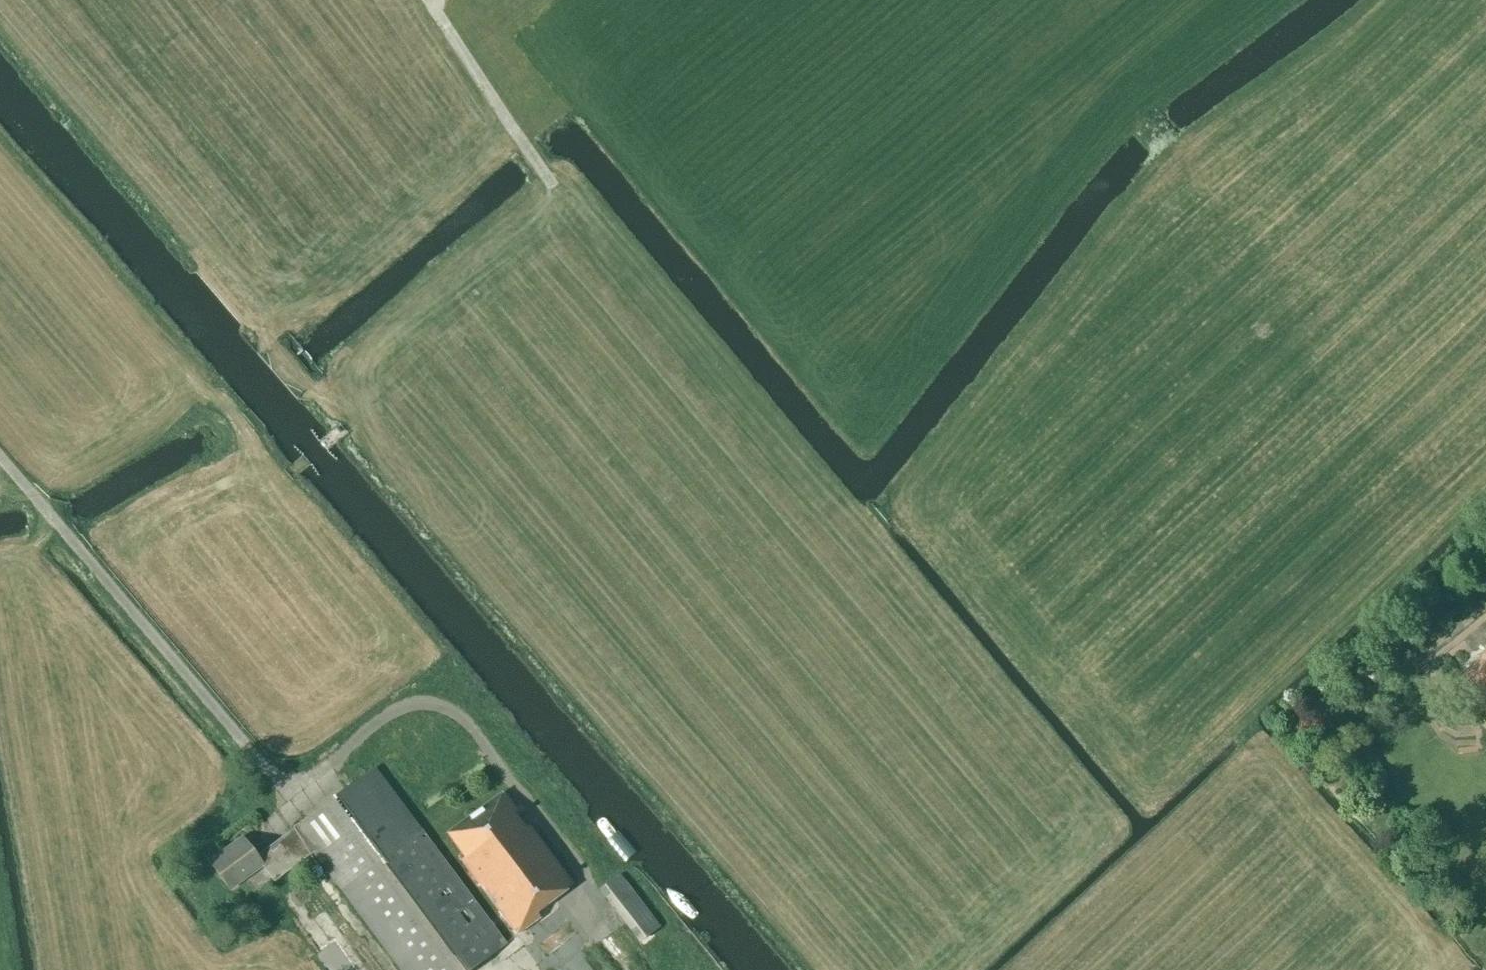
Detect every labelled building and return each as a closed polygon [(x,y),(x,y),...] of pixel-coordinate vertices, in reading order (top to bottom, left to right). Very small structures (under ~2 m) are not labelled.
[(1470,676),(1485,694),(1485,661),(1470,676)] [(490,924),(374,768),(294,827),(294,828),(257,856),(243,838),(210,863),(229,888),(261,864),(274,881),(312,853),(400,969),(470,969),(505,945),(490,924)] [(556,899),(575,885),(529,824),(525,827),(515,815),(519,811),(504,791),(447,834),(464,857),(460,860),(501,915),(516,935),(517,935),(559,903),(556,899)] [(639,941),(659,926),(620,875),(600,890),(639,941)] [(336,937),(316,950),(330,969),(358,969),(336,937)]
